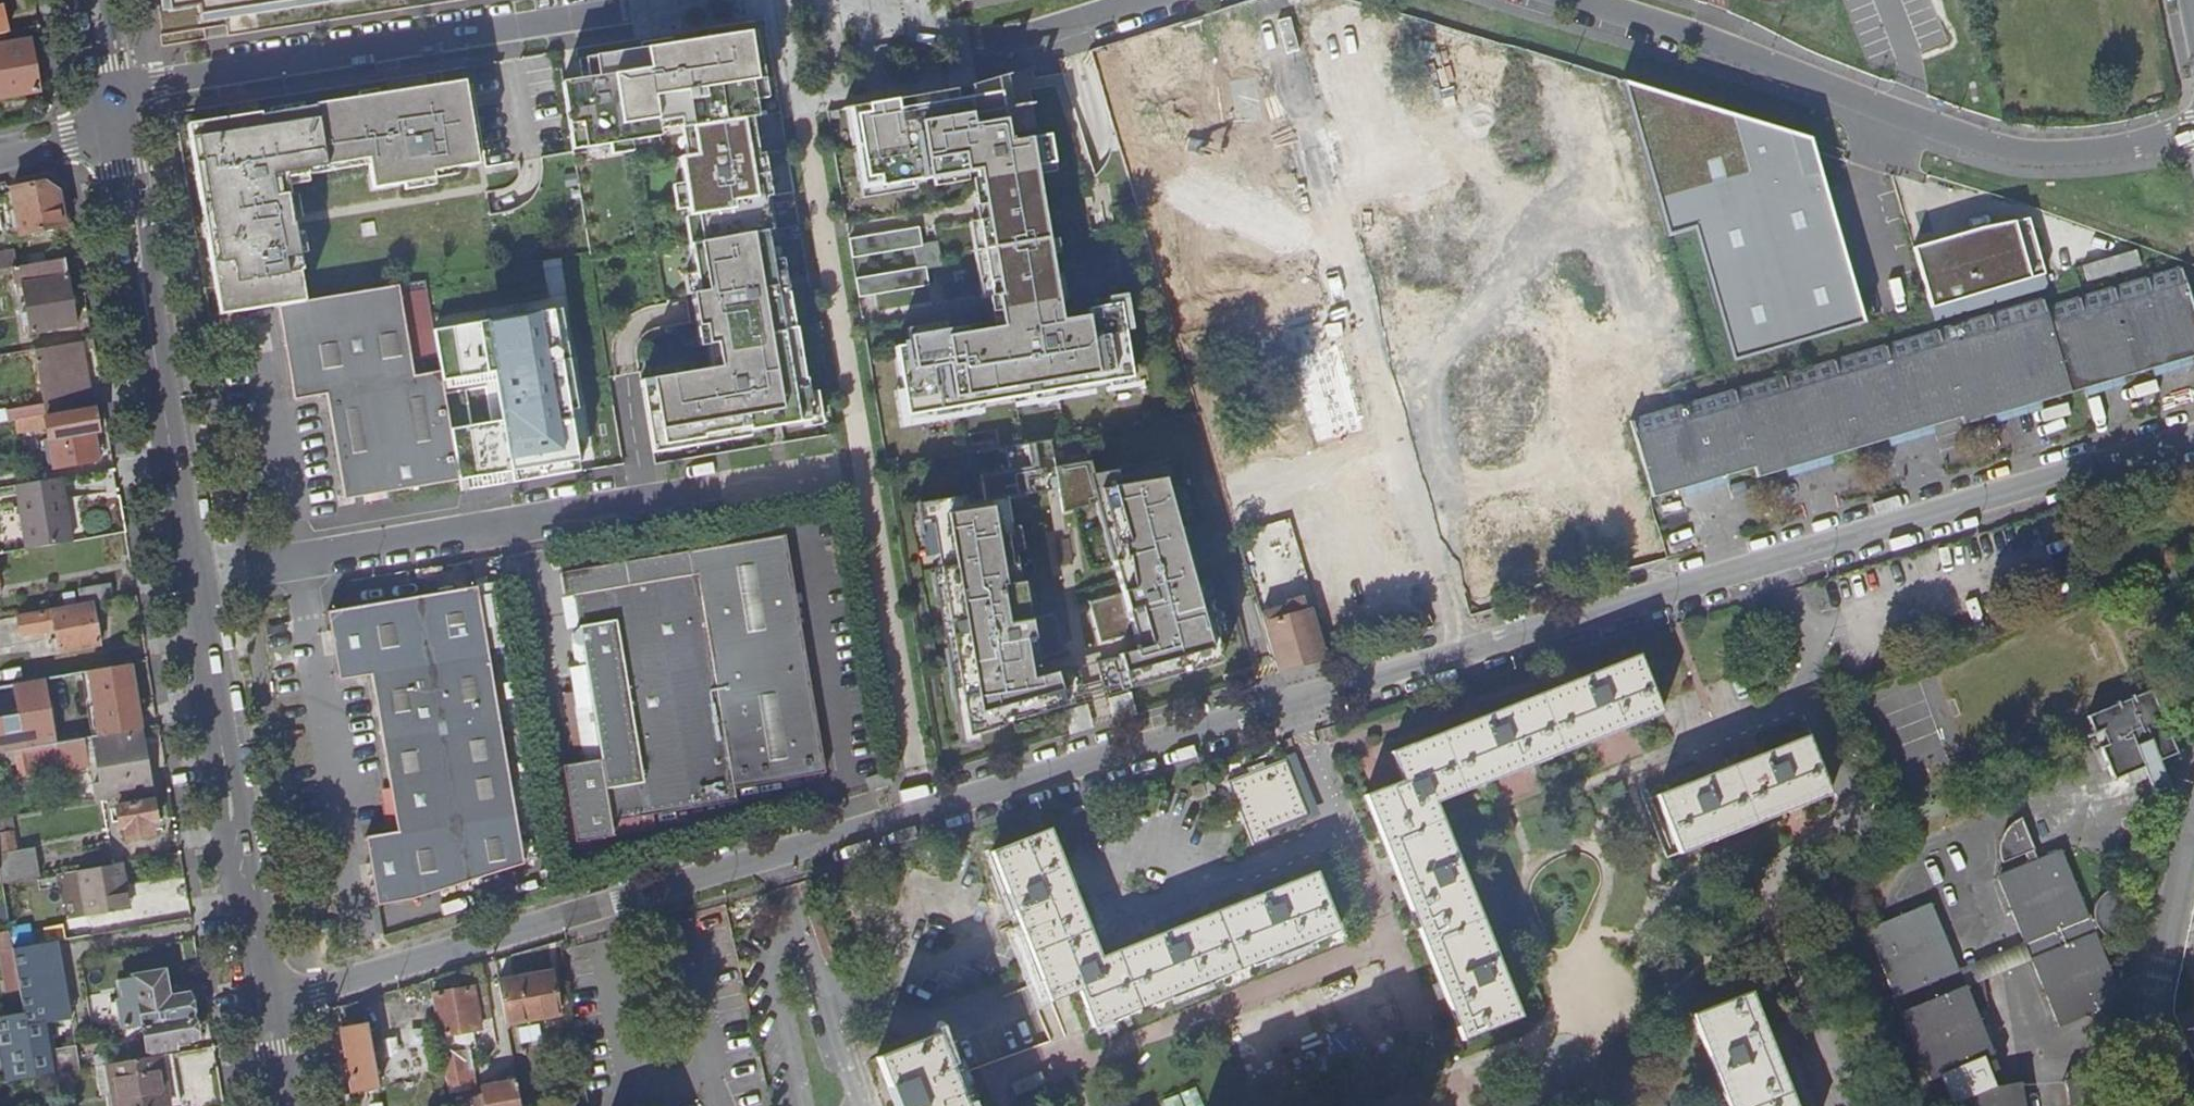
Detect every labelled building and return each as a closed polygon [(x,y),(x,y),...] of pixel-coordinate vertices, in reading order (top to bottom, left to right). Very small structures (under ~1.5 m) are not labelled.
[(160,34),(227,24),(225,10),(287,0),(154,0),(160,34)] [(1257,1),(1109,45),(1140,163),(1151,175),(1304,132),(1257,1)] [(752,46),(759,45),(756,28),(749,29),(752,46)] [(698,215),(703,241),(765,230),(775,229),(762,152),(757,153),(751,116),(756,115),(751,79),(764,77),(759,45),(752,46),(749,29),(585,56),(579,57),(584,86),(585,90),(563,94),(570,135),(583,133),(587,158),(661,146),(660,139),(659,132),(681,129),(682,135),(682,138),(700,135),(705,163),(687,166),(681,167),(685,194),(688,208),(689,217),(698,215)] [(37,93),(27,43),(0,48),(0,100),(37,93)] [(979,82),(974,84),(976,95),(1003,89),(1001,75),(979,82)] [(468,77),(462,78),(465,99),(471,98),(468,77)] [(219,273),(226,313),(280,304),(308,299),(303,269),(306,269),(303,249),(300,230),(297,217),(294,217),(294,215),(290,190),(293,190),(291,180),(290,174),(311,170),(309,159),(328,156),(328,162),(359,156),(371,155),(371,160),(376,184),(408,179),(409,179),(437,174),(436,167),(460,163),(482,160),(474,112),(471,98),(465,99),(462,78),(321,102),(321,104),(267,114),(266,111),(193,124),(196,140),(190,141),(193,158),(199,157),(201,169),(195,170),(196,176),(206,233),(213,274),(219,273)] [(1809,139),(1622,82),(1668,240),(1695,233),(1734,368),(1866,328),(1809,139)] [(957,88),(918,95),(919,105),(959,98),(957,88)] [(896,99),(866,104),(868,112),(855,114),(858,136),(861,152),(866,179),(878,177),(880,187),(914,181),(933,178),(966,172),(977,170),(982,192),(988,217),(980,219),(992,296),(1013,292),(1018,322),(1004,325),(969,332),(967,324),(949,327),(911,334),(913,342),(898,345),(906,388),(911,414),(983,402),(1034,393),(1074,386),(1108,381),(1132,377),(1123,322),(1119,301),(1109,303),(1088,307),(1089,314),(1064,318),(1061,299),(1057,274),(1053,252),(1051,241),(1038,170),(1037,162),(1055,159),(1051,130),(1014,136),(1013,132),(1010,133),(1003,89),(976,95),(959,98),(919,105),(898,109),(896,99)] [(850,137),(858,136),(855,114),(868,112),(866,104),(845,108),(850,137)] [(196,140),(193,124),(187,125),(190,141),(196,140)] [(660,139),(682,135),(681,129),(659,132),(660,139)] [(583,133),(570,135),(574,161),(587,158),(583,133)] [(700,135),(682,138),(687,166),(705,163),(700,135)] [(915,189),(914,181),(880,187),(878,177),(866,179),(861,152),(853,153),(860,198),(915,189)] [(309,159),(311,170),(361,162),(371,160),(371,155),(359,156),(328,162),(328,156),(309,159)] [(199,157),(193,158),(195,170),(201,169),(199,157)] [(1057,167),(1055,159),(1037,162),(1038,170),(1057,167)] [(461,170),(460,163),(436,167),(437,174),(461,170)] [(312,177),(311,170),(290,174),(291,180),(312,177)] [(968,180),(966,172),(933,178),(934,186),(968,180)] [(439,181),(437,174),(409,179),(410,186),(439,181)] [(43,185),(11,192),(16,230),(10,231),(11,238),(62,229),(55,193),(43,185)] [(988,217),(982,192),(974,194),(980,219),(988,217)] [(688,208),(685,194),(675,196),(677,210),(688,208)] [(2046,274),(2027,211),(1912,246),(1931,309),(2046,274)] [(698,215),(689,217),(686,217),(691,244),(703,241),(698,215)] [(992,296),(980,219),(971,220),(984,297),(992,296)] [(919,228),(848,240),(851,258),(853,258),(922,246),(919,228)] [(306,229),(300,230),(303,249),(309,248),(306,229)] [(703,241),(691,244),(696,274),(699,292),(693,293),(699,327),(707,326),(710,344),(718,343),(722,366),(714,368),(652,378),(663,445),(704,438),(704,435),(748,428),(748,431),(803,422),(811,420),(809,406),(812,406),(810,392),(806,370),(804,370),(794,320),(792,320),(782,322),(771,261),(765,230),(703,241)] [(1059,239),(1051,241),(1053,252),(1061,251),(1059,239)] [(2081,264),(2086,279),(2139,263),(2135,247),(2081,264)] [(8,271),(17,270),(15,254),(0,256),(0,272),(8,271)] [(781,259),(771,261),(782,322),(792,320),(781,259)] [(17,270),(8,271),(11,288),(20,287),(28,336),(73,329),(68,292),(66,292),(61,262),(17,270)] [(2044,305),(2041,296),(1630,419),(1653,496),(1753,466),(1756,476),(1959,415),(1962,422),(2193,353),(2193,313),(2180,265),(2044,305)] [(857,279),(855,280),(858,298),(929,286),(926,268),(857,279)] [(1065,272),(1057,274),(1061,299),(1069,298),(1065,272)] [(219,273),(213,274),(220,314),(226,313),(219,273)] [(699,292),(696,274),(686,275),(689,294),(693,293),(699,292)] [(345,498),(460,480),(441,370),(414,374),(399,283),(387,285),(308,299),(280,304),(295,399),(327,394),(345,498)] [(1107,295),(1109,303),(1119,301),(1123,322),(1131,320),(1125,292),(1107,295)] [(552,308),(433,327),(441,370),(460,480),(577,461),(552,308)] [(1002,317),(967,324),(969,332),(1004,325),(1002,317)] [(910,326),(911,334),(949,327),(947,319),(910,326)] [(707,326),(699,327),(703,346),(710,344),(707,326)] [(718,343),(710,344),(714,368),(722,366),(718,343)] [(11,424),(90,410),(78,345),(32,353),(41,409),(0,416),(0,426),(11,424)] [(1132,377),(1108,381),(1110,389),(1133,385),(1132,377)] [(663,445),(652,378),(641,380),(652,452),(749,436),(748,431),(748,428),(704,435),(704,438),(663,445)] [(1074,386),(1034,393),(1036,401),(1075,394),(1074,386)] [(911,414),(906,388),(898,390),(905,426),(984,410),(983,402),(911,414)] [(811,420),(803,422),(804,427),(823,424),(818,391),(810,392),(812,406),(809,406),(811,420)] [(90,410),(11,424),(13,436),(45,431),(52,472),(96,464),(91,438),(95,436),(90,410)] [(1054,466),(1049,439),(1004,446),(1007,468),(979,473),(983,499),(968,502),(967,493),(920,501),(925,533),(942,530),(946,551),(948,569),(951,604),(956,647),(966,736),(975,734),(1003,727),(1002,713),(1009,713),(1009,722),(1061,701),(1054,673),(1038,678),(1035,662),(1065,644),(1064,643),(1060,644),(1052,605),(1057,604),(1056,603),(1023,610),(1015,574),(1012,575),(995,491),(1019,486),(1015,470),(1029,467),(1026,451),(1041,448),(1044,464),(1047,480),(1052,504),(1085,497),(1093,496),(1105,555),(1099,556),(1105,588),(1072,594),(1080,637),(1114,630),(1136,649),(1116,654),(1123,677),(1178,664),(1175,652),(1182,650),(1185,663),(1220,654),(1213,631),(1206,607),(1204,599),(1197,576),(1179,514),(1171,488),(1163,457),(1091,474),(1089,460),(1054,466)] [(1044,464),(1029,467),(1015,470),(1019,486),(1047,480),(1044,464)] [(70,545),(59,480),(14,488),(26,552),(70,545)] [(1180,485),(1171,488),(1179,514),(1187,511),(1180,485)] [(1093,496),(1085,497),(1097,556),(1099,556),(1105,555),(1093,496)] [(929,554),(946,551),(942,530),(925,533),(929,554)] [(578,595),(588,593),(593,625),(583,627),(579,629),(577,631),(575,635),(575,640),(576,642),(578,645),(579,646),(581,647),(585,648),(592,647),(594,658),(589,659),(596,702),(585,704),(587,717),(598,715),(606,763),(565,769),(578,844),(618,837),(616,820),(739,798),(736,785),(823,770),(780,537),(565,573),(569,596),(578,595)] [(1257,603),(1277,671),(1323,657),(1309,610),(1304,611),(1300,598),(1287,602),(1287,605),(1290,615),(1270,621),(1269,615),(1270,610),(1262,581),(1264,581),(1253,541),(1240,545),(1247,570),(1257,603)] [(943,605),(951,604),(948,569),(940,570),(943,605)] [(1205,574),(1197,576),(1204,599),(1212,597),(1205,574)] [(508,582),(480,587),(491,646),(518,641),(508,582)] [(77,592),(80,609),(90,608),(111,604),(108,587),(77,592)] [(491,646),(480,587),(331,612),(343,680),(376,674),(402,831),(370,837),(382,904),(417,898),(528,863),(491,646)] [(578,595),(583,627),(593,625),(588,593),(578,595)] [(1214,605),(1206,607),(1213,631),(1221,628),(1214,605)] [(1270,610),(1269,615),(1270,621),(1290,615),(1287,605),(1270,610)] [(0,623),(0,626),(3,645),(54,636),(57,656),(98,649),(90,608),(80,609),(0,623)] [(582,718),(587,717),(585,704),(596,702),(589,659),(594,658),(592,647),(585,648),(581,647),(579,646),(582,660),(573,662),(582,718)] [(966,736),(956,647),(948,648),(958,746),(976,744),(975,734),(966,736)] [(1073,667),(1054,673),(1061,701),(1065,720),(1069,733),(1091,726),(1086,711),(1104,705),(1109,721),(1134,713),(1123,677),(1116,654),(1092,662),(1099,687),(1081,693),(1073,667)] [(1368,794),(1464,1040),(1521,1017),(1436,802),(1665,712),(1641,654),(1393,752),(1404,779),(1368,794)] [(128,666),(71,676),(81,737),(82,741),(142,731),(128,666)] [(81,737),(71,676),(0,688),(0,755),(26,750),(25,747),(81,737)] [(2173,785),(2162,760),(2149,729),(2166,722),(2153,690),(2089,717),(2116,781),(2147,768),(2157,791),(2173,785)] [(2149,729),(2162,760),(2180,753),(2166,722),(2149,729)] [(1659,795),(1682,853),(1831,794),(1808,736),(1659,795)] [(1306,802),(1288,758),(1230,782),(1256,845),(1273,838),(1265,818),(1306,802)] [(152,838),(150,826),(154,825),(150,804),(115,811),(119,832),(123,831),(125,843),(152,838)] [(2064,851),(2042,861),(2024,819),(2020,822),(2016,825),(2012,828),(2009,832),(2007,837),(2005,842),(2004,847),(2003,852),(2003,856),(2004,861),(2006,864),(2027,855),(2031,865),(1999,878),(2026,942),(2031,944),(2037,958),(2035,964),(2061,1029),(2121,1004),(2123,997),(2097,931),(2102,929),(2104,934),(2108,938),(2115,941),(2118,942),(2129,893),(2124,893),(2116,894),(2111,896),(2107,899),(2103,903),(2100,908),(2099,912),(2098,916),(2099,920),(2093,922),(2089,924),(2088,922),(2092,920),(2064,851)] [(14,854),(8,820),(0,822),(0,857),(14,854)] [(1080,990),(1095,1027),(1341,931),(1318,873),(1274,890),(1103,957),(1052,829),(994,851),(1028,939),(1039,965),(1053,1001),(1072,994),(1080,990)] [(0,857),(0,864),(3,884),(36,879),(32,851),(14,854),(0,857)] [(86,921),(126,914),(121,885),(127,884),(124,867),(79,874),(86,921)] [(121,885),(126,914),(132,913),(127,884),(121,885)] [(1963,1068),(1980,1061),(1995,1054),(1976,1011),(1989,1008),(1984,975),(1965,983),(1961,984),(1956,973),(1959,968),(1932,904),(1868,930),(1931,1081),(1963,1068)] [(11,953),(8,936),(0,938),(0,955),(11,953)] [(44,1013),(63,1009),(53,945),(11,953),(21,1016),(44,1013)] [(1983,960),(1986,973),(2012,966),(2008,954),(1983,960)] [(500,982),(507,1025),(561,1016),(553,974),(500,982)] [(141,1029),(190,1020),(186,999),(166,1003),(161,975),(120,983),(123,1003),(114,1004),(119,1033),(141,1029)] [(432,995),(450,1096),(476,1092),(473,1071),(474,1071),(470,1048),(469,1048),(466,1032),(482,1029),(475,987),(432,995)] [(1752,992),(1694,1015),(1730,1105),(1798,1105),(1752,992)] [(44,1013),(46,1026),(66,1023),(63,1009),(44,1013)] [(54,1075),(46,1026),(44,1013),(21,1016),(32,1079),(54,1075)] [(32,1079),(21,1016),(0,1020),(0,1068),(3,1085),(32,1079)] [(190,1020),(141,1029),(146,1055),(173,1050),(173,1045),(194,1041),(190,1020)] [(369,1022),(342,1027),(354,1093),(367,1090),(369,1105),(383,1105),(369,1022)] [(401,1025),(402,1035),(384,1038),(389,1073),(427,1068),(421,1022),(401,1025)] [(897,1105),(965,1105),(937,1035),(878,1058),(897,1105)] [(55,1047),(56,1068),(80,1066),(79,1046),(55,1047)] [(174,1066),(110,1088),(111,1094),(113,1105),(167,1105),(163,1080),(176,1078),(174,1066)] [(167,1105),(172,1105),(180,1105),(176,1078),(163,1080),(167,1105)] [(2107,1096),(2108,1090),(2106,1079),(2093,1081),(2066,1085),(2069,1102),(2083,1099),(2084,1105),(2090,1105),(2089,1099),(2107,1096)] [(517,1082),(482,1088),(483,1094),(477,1095),(479,1105),(521,1105),(517,1082)] [(1991,1091),(1973,1093),(1953,1097),(1955,1105),(2026,1105),(2023,1086),(1991,1091)] [(342,1094),(344,1103),(351,1102),(350,1093),(342,1094)] [(2107,1096),(2089,1099),(2090,1105),(2105,1105),(2107,1096)]
